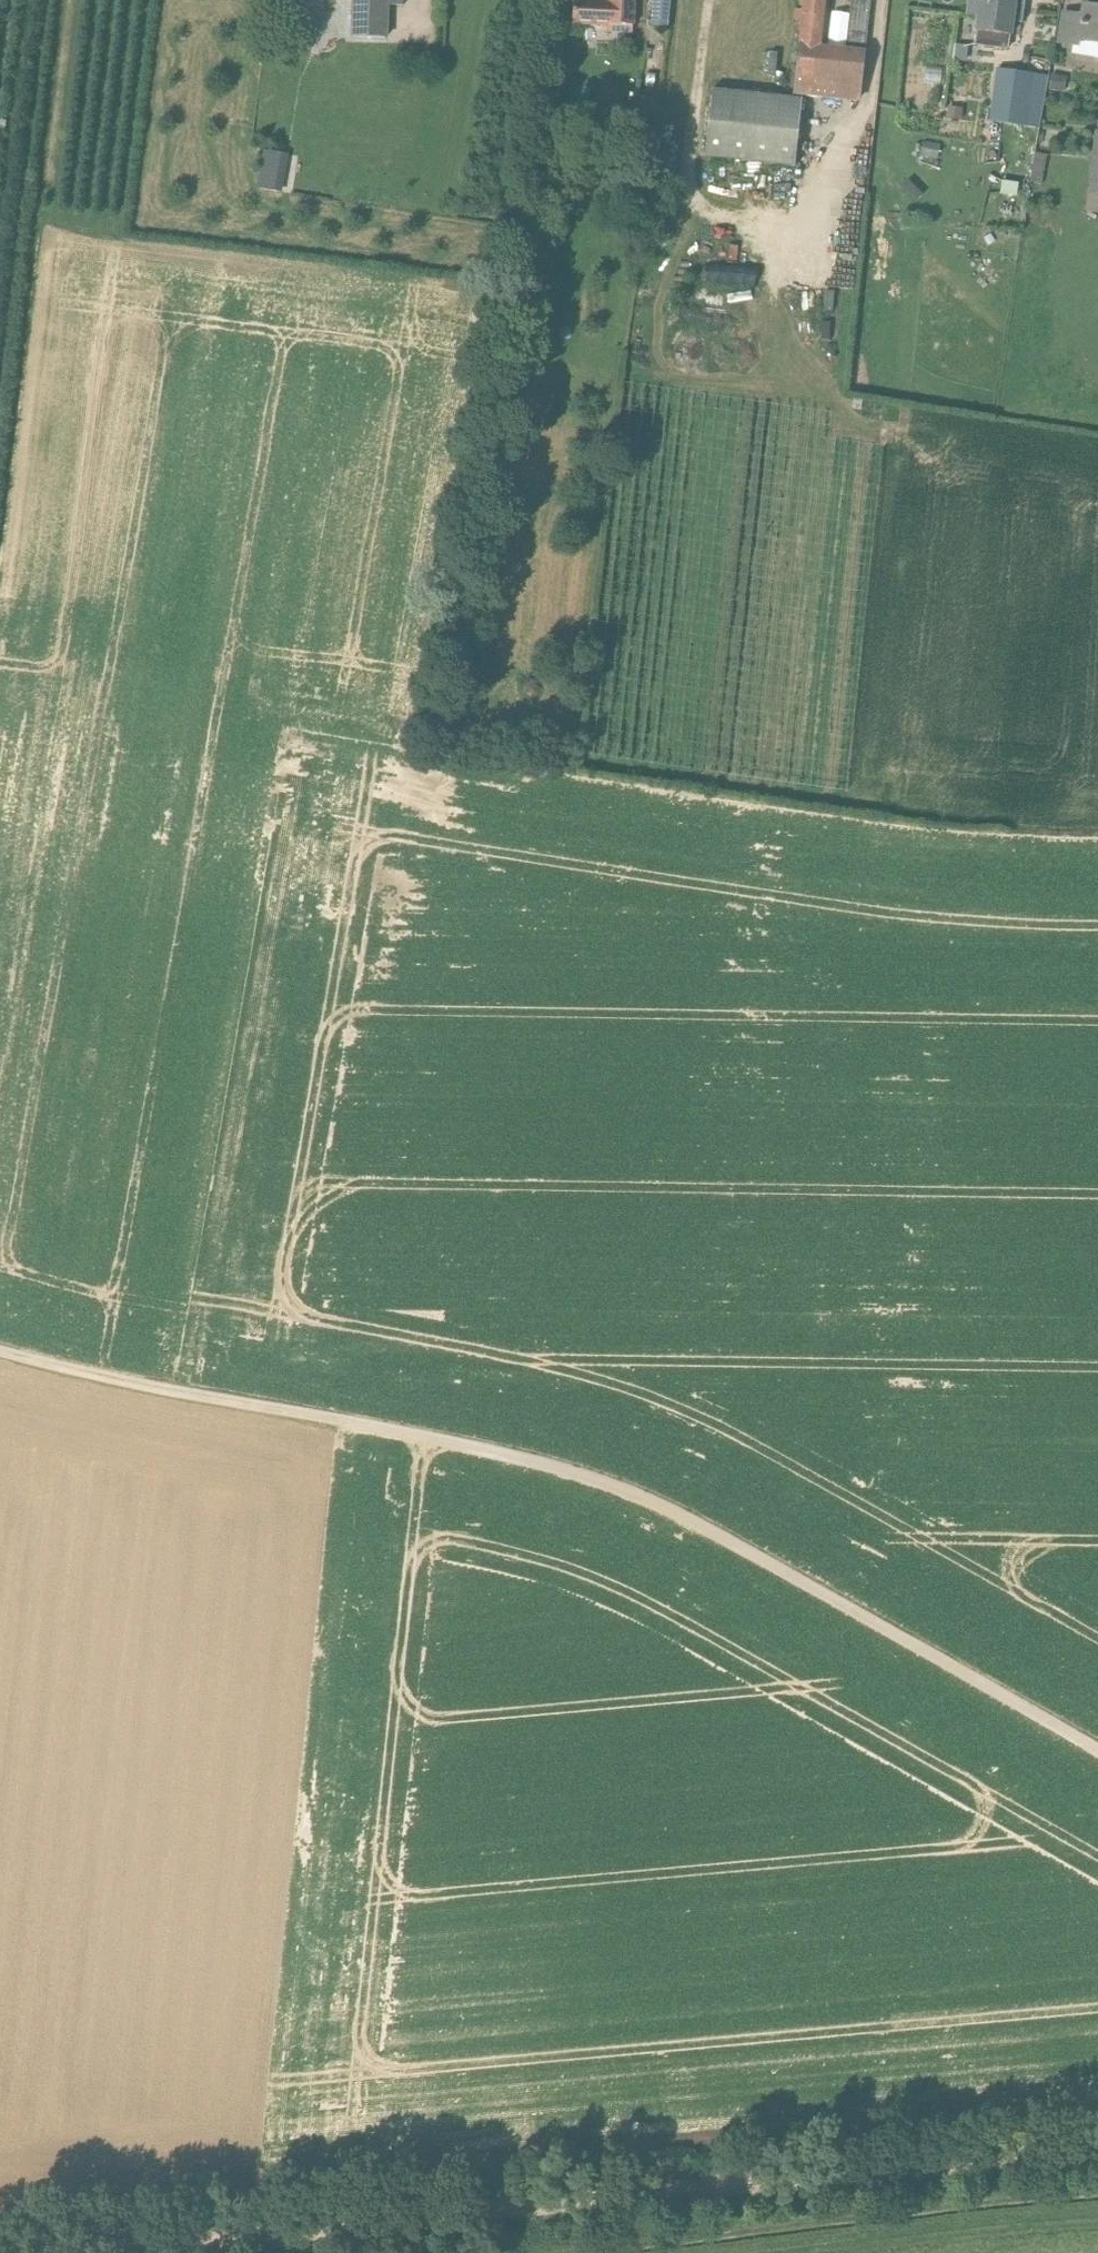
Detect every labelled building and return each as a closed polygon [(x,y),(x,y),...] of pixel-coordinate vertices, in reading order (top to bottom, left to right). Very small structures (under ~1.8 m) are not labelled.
[(403,7),(403,0),(353,0),(352,38),(387,39),(388,7),(403,7)] [(608,25),(609,25),(609,33),(632,34),(633,26),(634,26),(635,0),(609,0),(608,25)] [(667,28),(670,0),(656,0),(654,28),(667,28)] [(800,45),(794,96),(840,101),(842,82),(862,84),(871,0),(805,0),(800,45)] [(1022,24),(1026,0),(971,0),(969,17),(977,18),(975,32),(1013,37),(1015,23),(1022,24)] [(1097,46),(1097,10),(1084,8),(1083,17),(1064,14),(1059,45),(1080,49),(1081,43),(1097,46)] [(990,121),(1028,127),(1035,75),(997,69),(990,121)] [(701,158),(795,167),(802,100),(708,90),(701,158)] [(1097,200),(1097,131),(1095,131),(1087,199),(1097,200)] [(261,172),(259,186),(279,190),(281,176),(261,172)]
